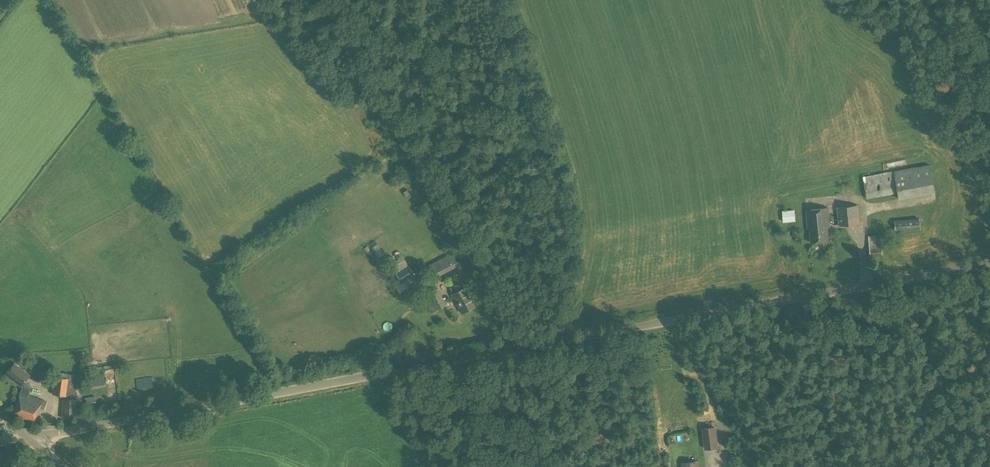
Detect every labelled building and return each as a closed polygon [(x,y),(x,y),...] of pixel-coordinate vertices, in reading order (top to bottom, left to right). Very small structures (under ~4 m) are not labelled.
[(898,196),(935,190),(930,164),(863,177),(867,199),(898,193),(898,196)] [(839,225),(859,224),(857,205),(837,206),(839,225)] [(829,240),(828,226),(830,226),(829,208),(807,209),(808,228),(810,228),(811,242),(829,240)] [(794,211),(782,212),(782,213),(783,222),(795,221),(794,211)] [(896,231),(920,228),(919,218),(895,221),(896,231)] [(871,256),(882,254),(880,235),(868,236),(871,256)] [(437,277),(458,265),(452,254),(431,265),(437,277)] [(402,282),(414,274),(412,270),(403,256),(391,264),(402,282)] [(463,314),(478,306),(468,287),(453,294),(463,314)] [(431,313),(447,304),(438,288),(422,297),(431,313)] [(44,408),(47,401),(28,395),(31,386),(24,380),(29,374),(15,363),(6,373),(23,386),(13,414),(35,422),(40,407),(44,408)] [(89,388),(104,386),(102,372),(87,375),(89,388)] [(74,396),(77,376),(68,374),(68,378),(54,376),(51,394),(66,396),(67,395),(74,396)] [(76,401),(76,400),(62,399),(62,418),(76,418),(76,406),(75,406),(75,401),(76,401)] [(715,427),(702,428),(705,448),(717,446),(715,427)]
